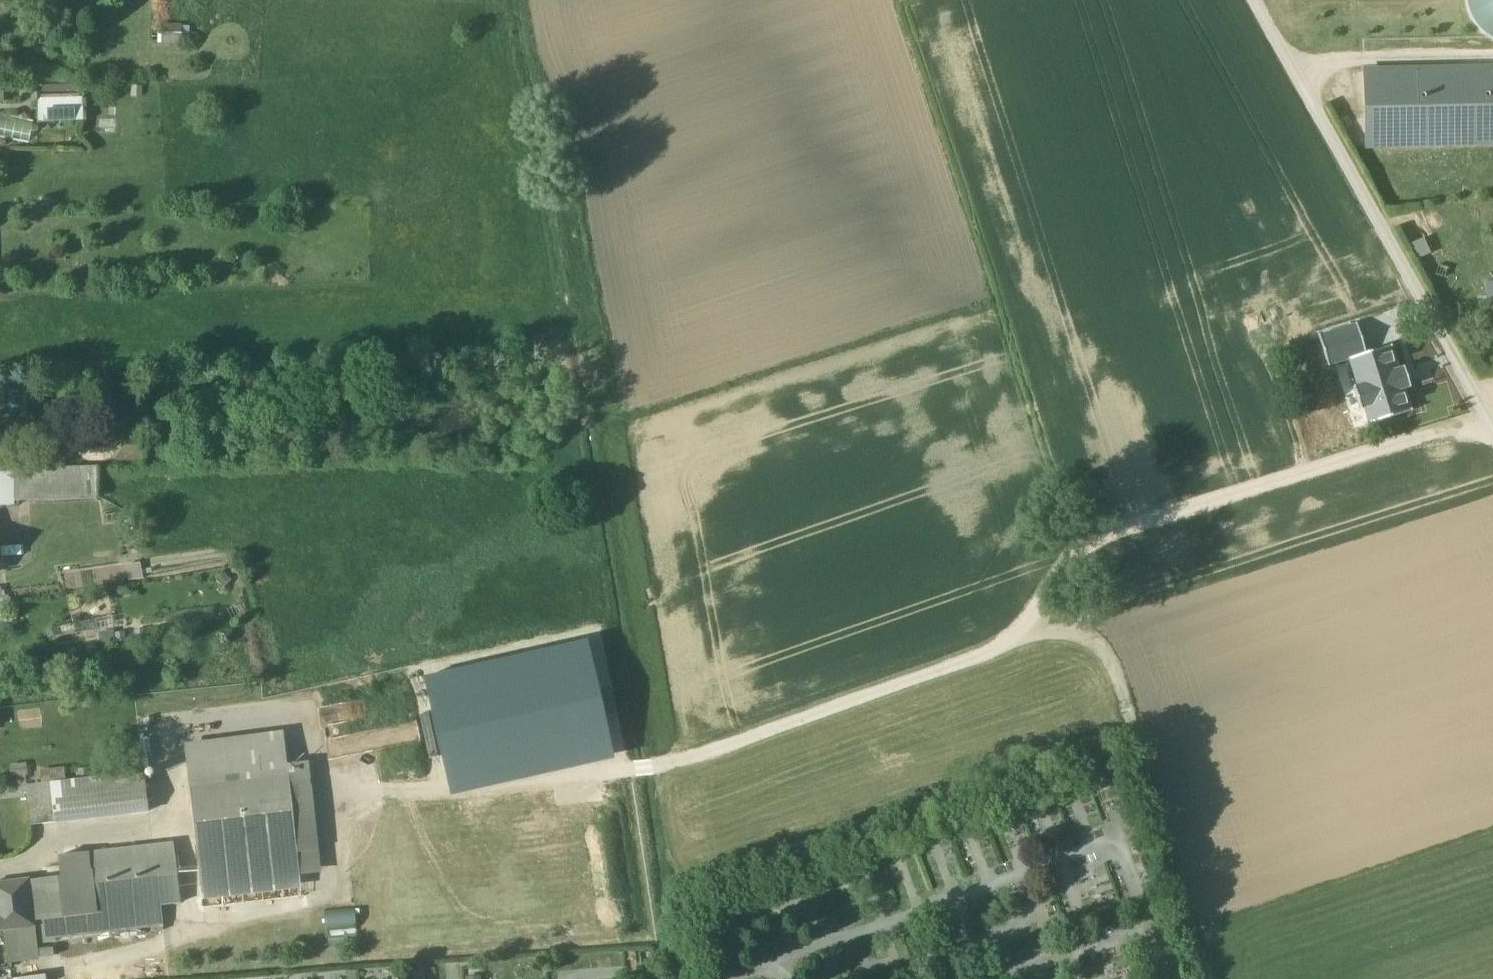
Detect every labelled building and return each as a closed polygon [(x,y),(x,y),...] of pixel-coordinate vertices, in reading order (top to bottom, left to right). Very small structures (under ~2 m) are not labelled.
[(1466,4),(1468,12),(1472,20),(1477,27),(1483,33),(1490,38),(1492,40),(1492,0),(1466,0),(1466,4)] [(182,43),(183,23),(163,22),(162,42),(182,43)] [(1366,145),(1492,142),(1492,69),(1364,72),(1366,145)] [(82,100),(38,100),(38,122),(82,122),(82,100)] [(1423,239),(1412,244),(1419,258),(1429,253),(1423,239)] [(1394,344),(1349,359),(1369,424),(1411,411),(1398,371),(1402,369),(1394,344)] [(96,466),(14,468),(15,500),(97,497),(96,466)] [(0,468),(0,507),(16,506),(15,500),(14,468),(0,468)] [(603,639),(581,640),(584,705),(606,704),(603,639)] [(285,740),(186,753),(191,787),(289,775),(285,740)] [(144,771),(50,782),(55,822),(148,811),(144,771)] [(289,775),(191,787),(202,886),(301,875),(289,775)] [(50,782),(27,785),(31,825),(55,822),(50,782)] [(59,856),(61,876),(29,880),(29,878),(0,881),(0,929),(34,925),(37,943),(57,940),(56,937),(163,924),(161,904),(181,901),(174,842),(59,856)]
